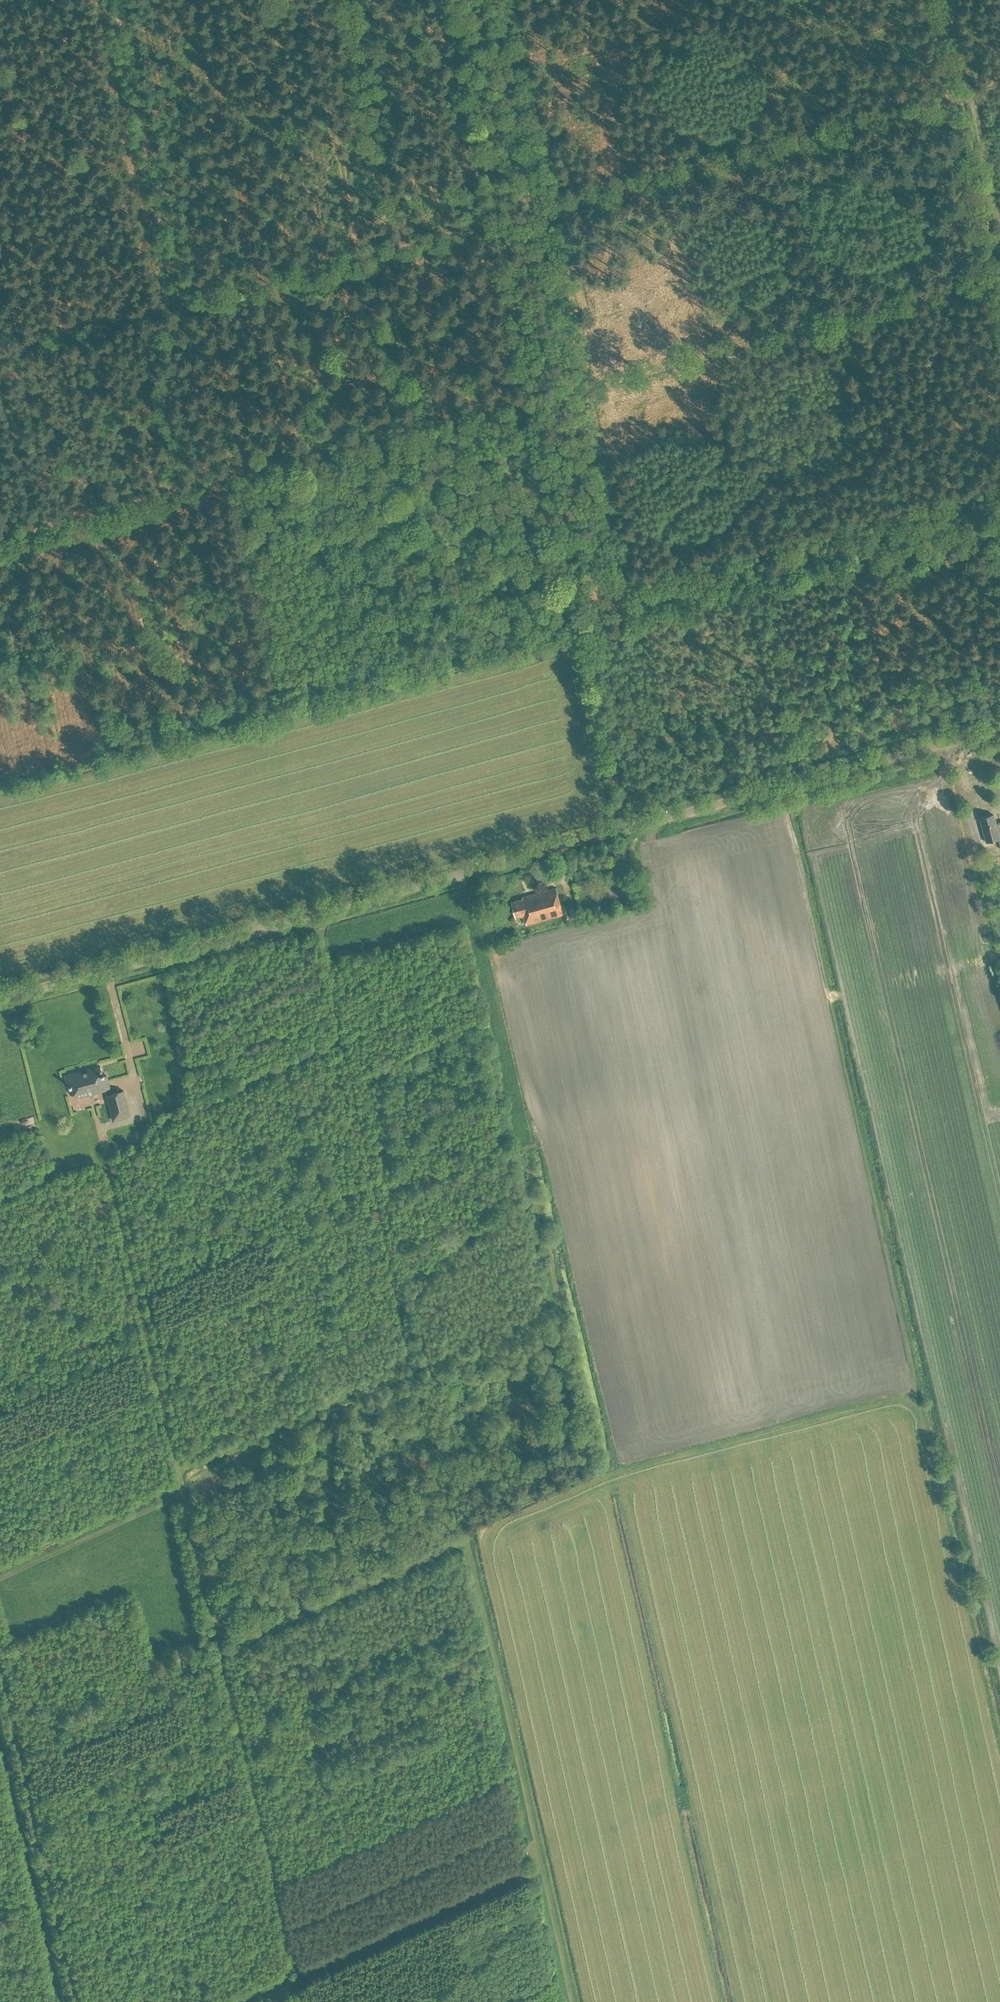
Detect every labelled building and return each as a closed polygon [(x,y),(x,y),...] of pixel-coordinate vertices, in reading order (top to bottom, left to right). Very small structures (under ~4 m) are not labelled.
[(992,815),(977,819),(984,843),(996,839),(999,850),(999,833),(997,834),(992,815)] [(563,913),(556,888),(522,896),(522,899),(511,902),(516,917),(524,915),(526,922),(563,913)] [(571,908),(570,908),(565,910),(569,921),(574,920),(571,908)] [(72,1095),(73,1094),(74,1099),(111,1089),(108,1075),(101,1077),(99,1067),(65,1076),(68,1088),(70,1087),(72,1095)] [(106,1094),(113,1121),(128,1117),(127,1115),(131,1115),(124,1090),(106,1094)]
